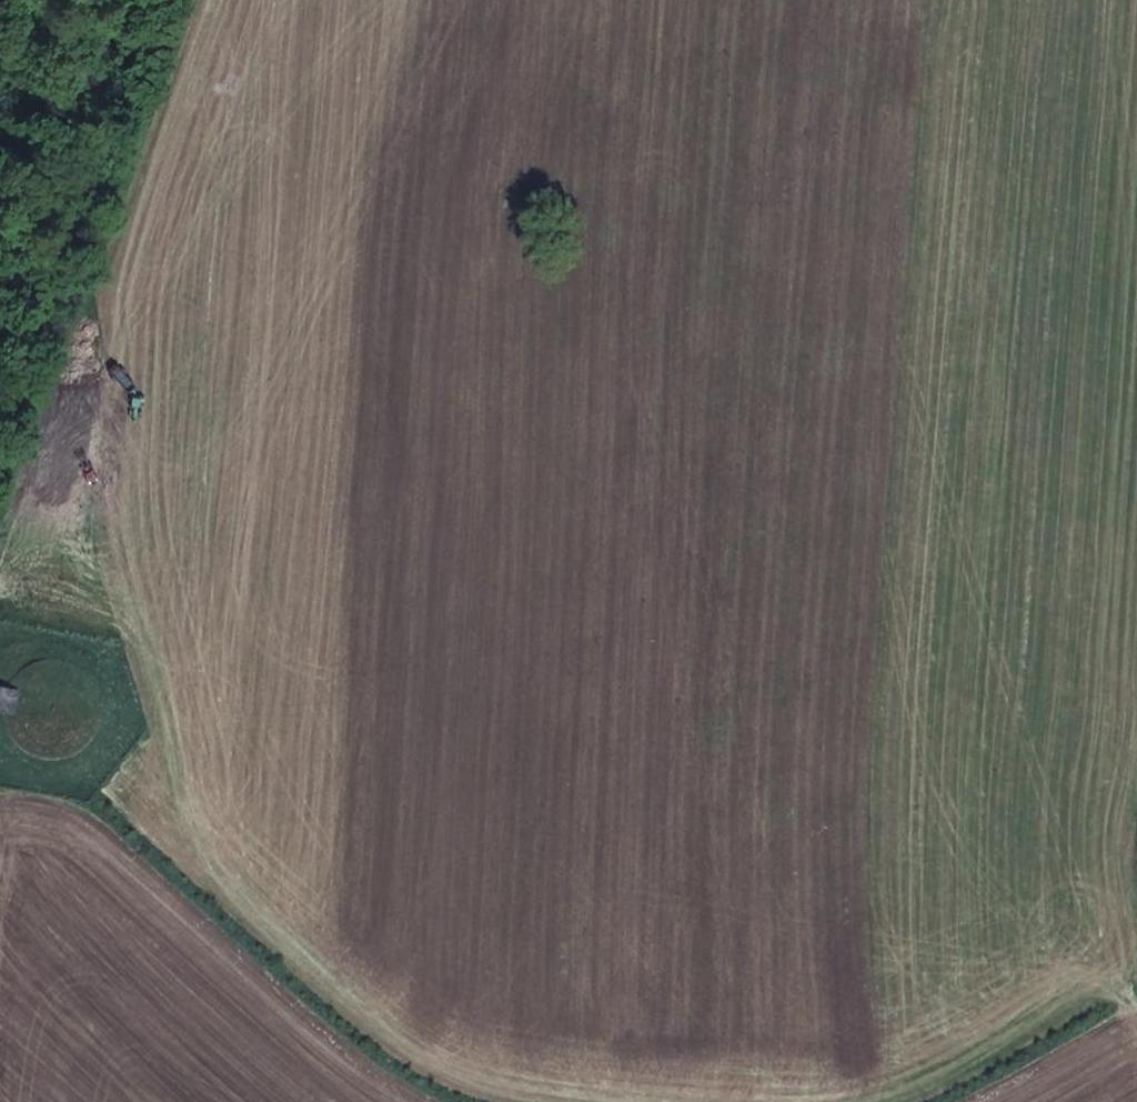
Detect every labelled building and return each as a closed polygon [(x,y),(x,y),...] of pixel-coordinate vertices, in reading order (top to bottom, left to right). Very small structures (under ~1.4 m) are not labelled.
[(17,692),(6,690),(0,689),(0,714),(2,714),(13,716),(17,692)]
